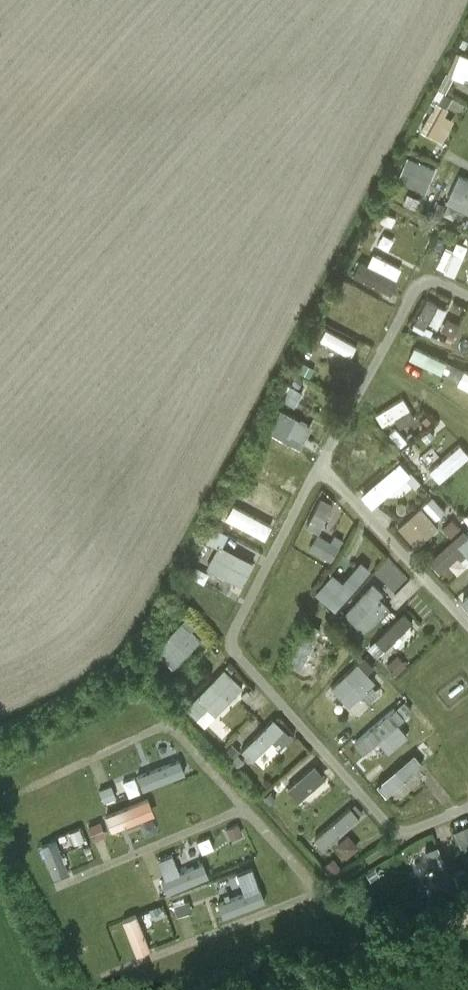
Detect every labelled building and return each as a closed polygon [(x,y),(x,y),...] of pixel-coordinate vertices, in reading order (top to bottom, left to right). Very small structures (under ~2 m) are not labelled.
[(463,51),(454,71),(467,77),(467,53),(463,51)] [(448,115),(451,105),(437,100),(426,133),(448,141),(456,118),(448,115)] [(431,190),(440,165),(411,155),(402,180),(431,190)] [(449,201),(467,210),(467,174),(464,172),(449,201)] [(403,274),(406,263),(376,254),(372,265),(403,274)] [(362,262),(357,275),(397,289),(402,276),(362,262)] [(429,298),(417,325),(438,334),(450,307),(429,298)] [(450,315),(444,328),(459,335),(465,322),(450,315)] [(327,329),(323,341),(357,352),(361,341),(327,329)] [(327,359),(344,364),(347,353),(330,348),(327,359)] [(299,405),(306,388),(292,382),(286,399),(299,405)] [(387,426),(397,420),(403,431),(420,421),(405,397),(379,413),(387,426)] [(282,407),(272,431),(306,446),(316,422),(282,407)] [(433,469),(444,480),(467,458),(467,447),(462,441),(433,469)] [(366,493),(378,506),(414,471),(402,459),(366,493)] [(255,477),(233,515),(267,535),(279,515),(257,502),(267,484),(255,477)] [(426,503),(440,518),(449,510),(435,494),(426,503)] [(325,495),(309,524),(323,531),(339,502),(325,495)] [(425,504),(401,524),(417,543),(441,523),(425,504)] [(452,577),(467,564),(467,528),(435,556),(452,577)] [(248,585),(265,549),(228,532),(209,575),(232,585),(235,579),(248,585)] [(312,549),(336,560),(346,537),(337,533),(334,539),(320,532),(312,549)] [(372,579),(392,598),(413,576),(393,557),(372,579)] [(364,558),(346,579),(337,571),(320,591),(339,607),(374,567),(364,558)] [(377,581),(347,610),(368,631),(393,606),(382,595),(386,591),(377,581)] [(314,607),(296,662),(307,666),(316,640),(323,642),(333,614),(314,607)] [(408,609),(373,643),(382,653),(417,619),(408,609)] [(178,666),(207,635),(188,617),(159,648),(178,666)] [(390,662),(399,672),(410,664),(401,653),(390,662)] [(352,704),(379,678),(361,660),(335,685),(352,704)] [(228,665),(189,707),(210,725),(248,684),(228,665)] [(383,738),(391,749),(412,735),(403,721),(408,717),(401,707),(357,737),(366,750),(383,738)] [(245,749),(266,768),(297,734),(276,715),(245,749)] [(375,758),(388,749),(382,741),(369,750),(375,758)] [(418,752),(381,781),(390,792),(427,763),(418,752)] [(141,772),(146,788),(190,773),(184,757),(141,772)] [(301,799),(329,775),(318,762),(290,786),(301,799)] [(127,779),(132,795),(145,790),(140,775),(127,779)] [(410,779),(396,793),(402,799),(416,786),(410,779)] [(153,796),(109,813),(115,830),(159,813),(153,796)] [(354,804),(317,836),(327,847),(364,815),(354,804)] [(229,827),(235,840),(247,835),(241,822),(229,827)] [(85,828),(46,840),(57,877),(74,872),(67,848),(89,841),(85,828)] [(440,841),(412,854),(425,884),(437,879),(440,888),(458,880),(440,841)] [(160,859),(174,891),(213,875),(207,860),(184,869),(177,852),(160,859)] [(225,914),(268,903),(259,866),(242,870),(248,893),(221,900),(225,914)] [(227,879),(231,895),(245,891),(241,875),(227,879)] [(143,910),(153,947),(176,941),(166,904),(143,910)] [(127,917),(139,953),(153,949),(141,912),(127,917)]
